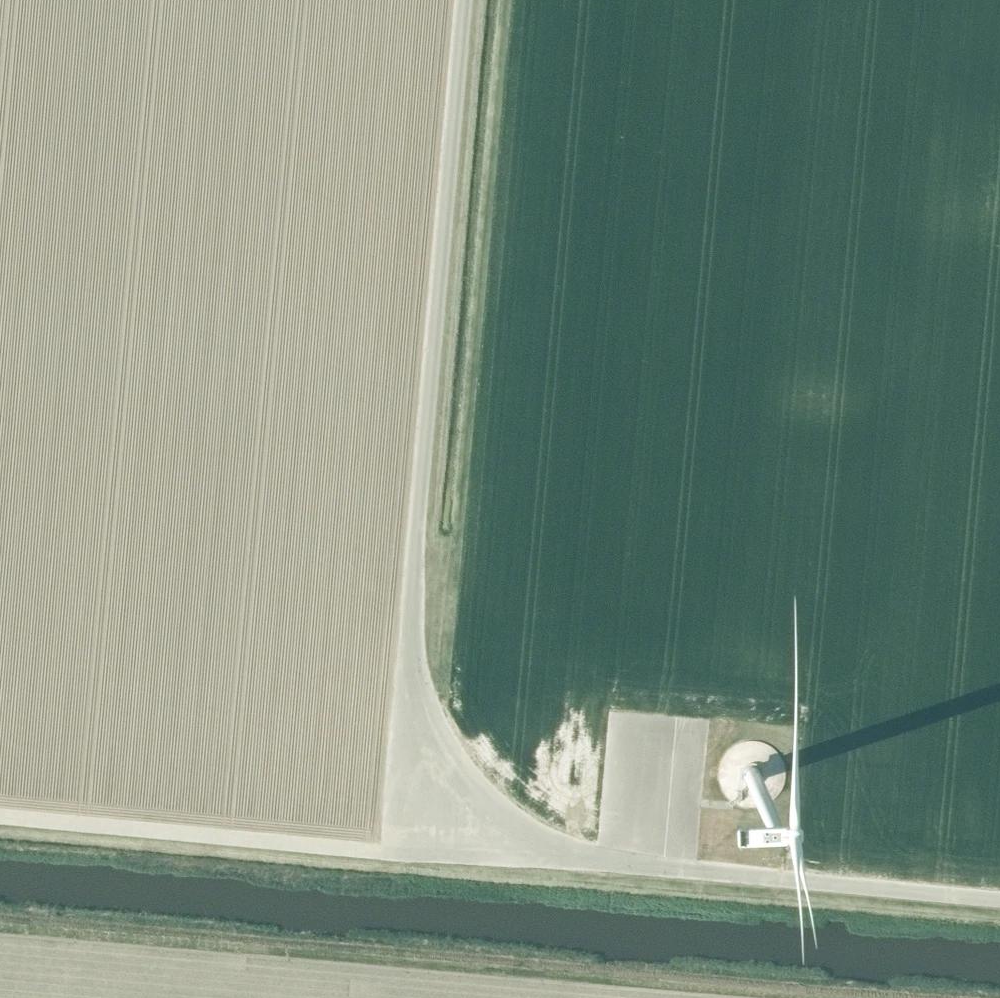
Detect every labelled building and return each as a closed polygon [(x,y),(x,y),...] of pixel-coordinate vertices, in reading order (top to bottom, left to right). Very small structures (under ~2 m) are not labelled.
[(741,775),(741,776),(741,777),(741,778),(741,779),(742,780),(742,781),(743,782),(744,783),(744,784),(745,785),(746,785),(747,786),(748,786),(749,787),(750,787),(751,787),(752,788),(753,788),(754,788),(755,787),(756,787),(757,787),(758,786),(759,786),(760,785),(761,785),(761,784),(762,783),(763,782),(764,781),(764,780),(765,779),(765,778),(765,777),(765,776),(765,775),(765,774),(765,773),(764,772),(764,771),(763,770),(763,769),(762,768),(761,767),(761,766),(760,766),(759,765),(758,765),(757,764),(756,764),(755,764),(754,764),(753,764),(752,764),(751,764),(750,764),(749,764),(748,765),(747,765),(746,766),(745,766),(744,767),(744,768),(743,769),(743,770),(742,771),(742,772),(741,773),(741,774),(741,775)]
